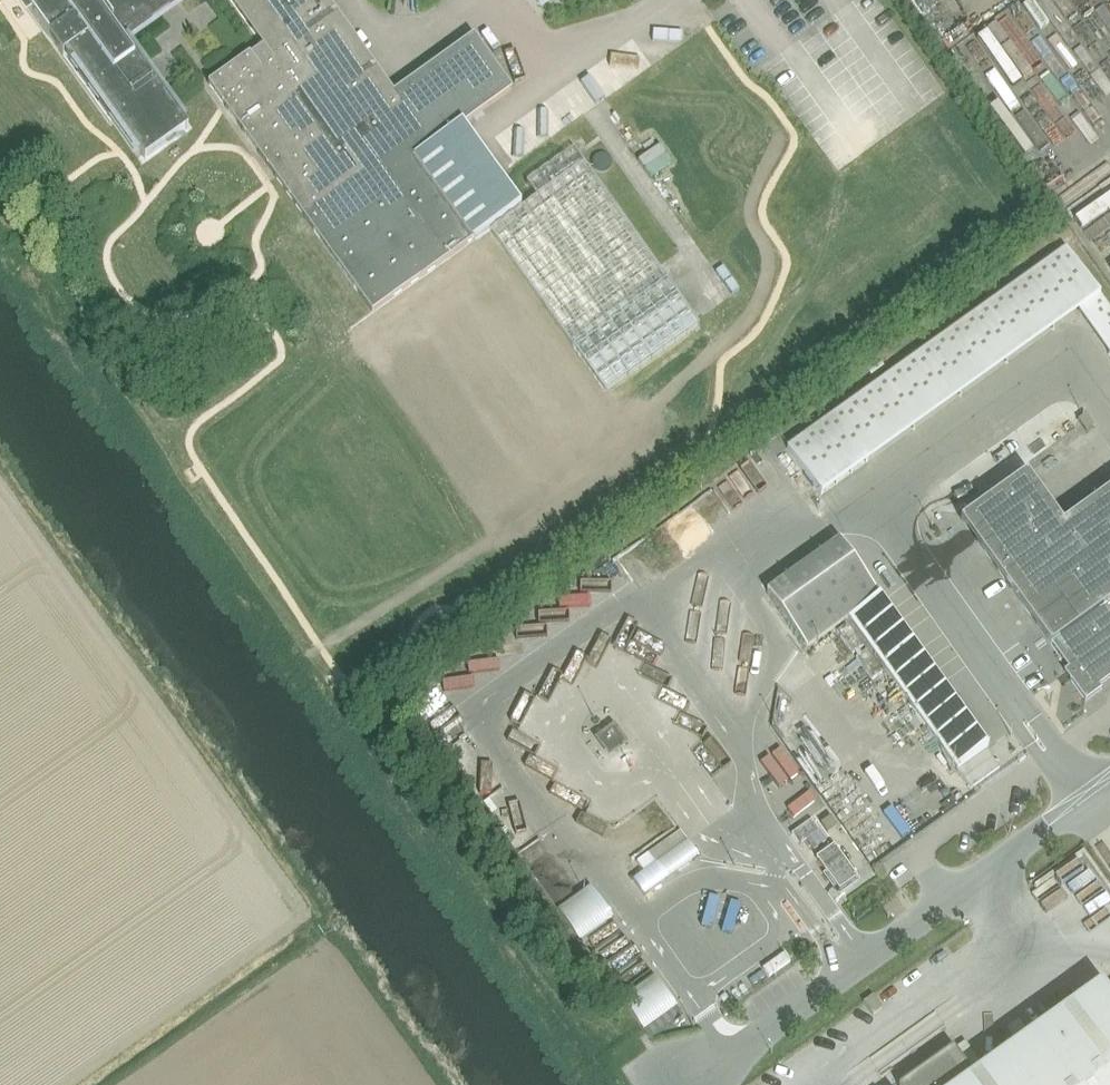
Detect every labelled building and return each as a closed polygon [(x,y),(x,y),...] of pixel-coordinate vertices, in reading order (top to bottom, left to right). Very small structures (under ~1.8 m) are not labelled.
[(106,117),(112,113),(145,159),(188,127),(124,38),(177,0),(22,0),(106,117)] [(273,59),(261,68),(249,52),(208,82),(370,311),(348,326),(502,546),(643,447),(604,391),(697,326),(574,149),(524,181),(534,195),(519,206),(463,123),(512,88),(473,35),(392,92),(328,0),(231,0),(273,59)] [(1084,255),(781,445),(815,498),(1095,322),(1109,345),(1109,296),(1084,255)] [(1062,524),(1026,474),(961,520),(1068,669),(1063,672),(1085,702),(1101,690),(1099,686),(1109,678),(1109,490),(1062,524)] [(988,748),(879,597),(839,540),(766,592),(805,647),(847,617),(970,789),(999,768),(986,750),(988,748)] [(830,817),(820,824),(827,833),(837,827),(830,817)] [(791,834),(799,845),(819,831),(811,820),(791,834)] [(857,878),(834,845),(816,858),(830,878),(828,880),(838,895),(853,884),(851,882),(857,878)] [(590,941),(618,919),(594,890),(567,913),(590,941)] [(1101,986),(971,1078),(967,1073),(969,1072),(953,1048),(901,1084),(1109,1084),(1109,998),(1101,986)] [(632,1003),(640,1031),(679,1019),(670,991),(632,1003)] [(872,996),(863,1003),(873,1016),(882,1009),(872,996)]
